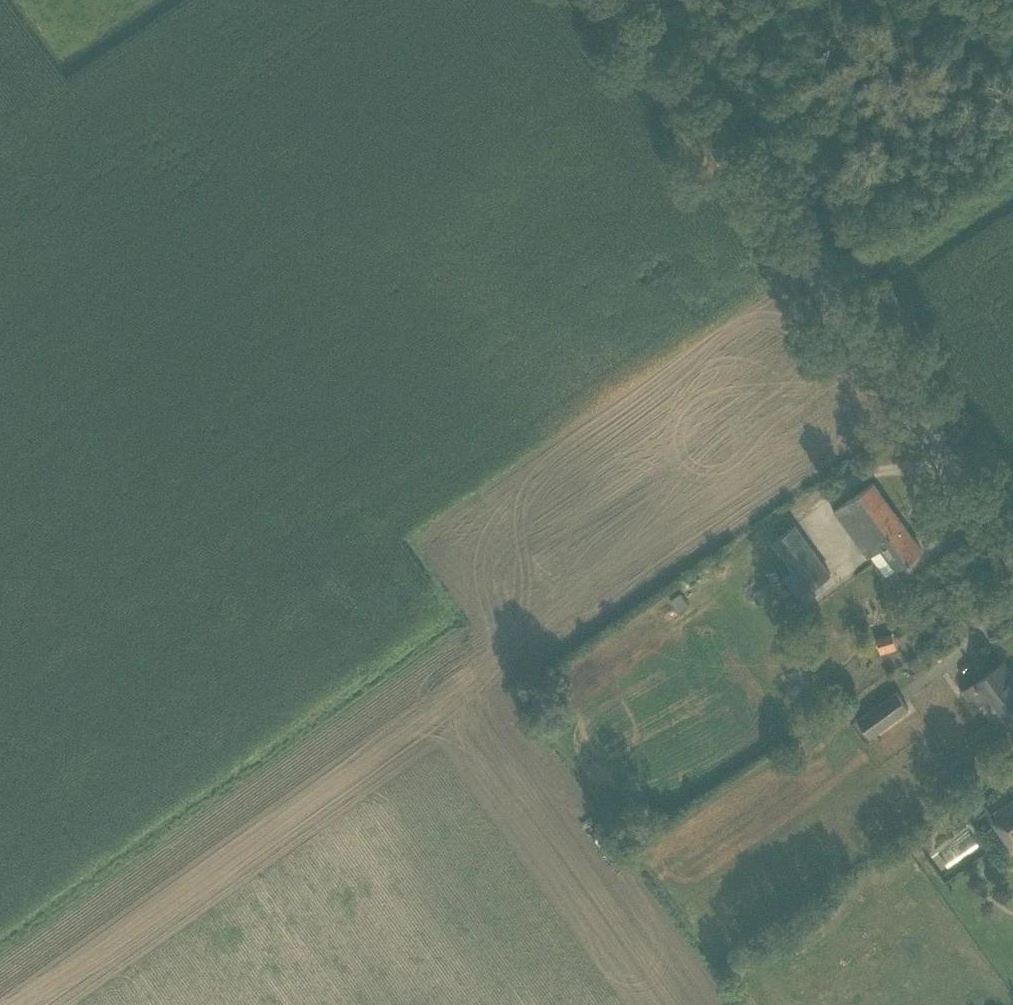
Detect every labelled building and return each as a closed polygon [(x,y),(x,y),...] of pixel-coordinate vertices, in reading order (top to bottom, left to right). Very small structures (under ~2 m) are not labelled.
[(881,548),(896,568),(922,549),(873,482),(834,511),(868,557),(881,548)] [(830,572),(794,524),(774,538),(808,588),(830,572)] [(681,592),(671,600),(678,611),(689,603),(681,592)] [(892,632),(877,636),(880,649),(895,644),(892,632)] [(1011,716),(1012,715),(1012,675),(1003,662),(965,689),(976,704),(993,691),(1011,716)] [(857,718),(871,737),(909,708),(896,690),(857,718)] [(967,744),(979,760),(1006,738),(994,723),(967,744)] [(989,820),(1012,853),(1012,802),(989,820)] [(949,865),(980,846),(970,831),(940,850),(949,865)]
